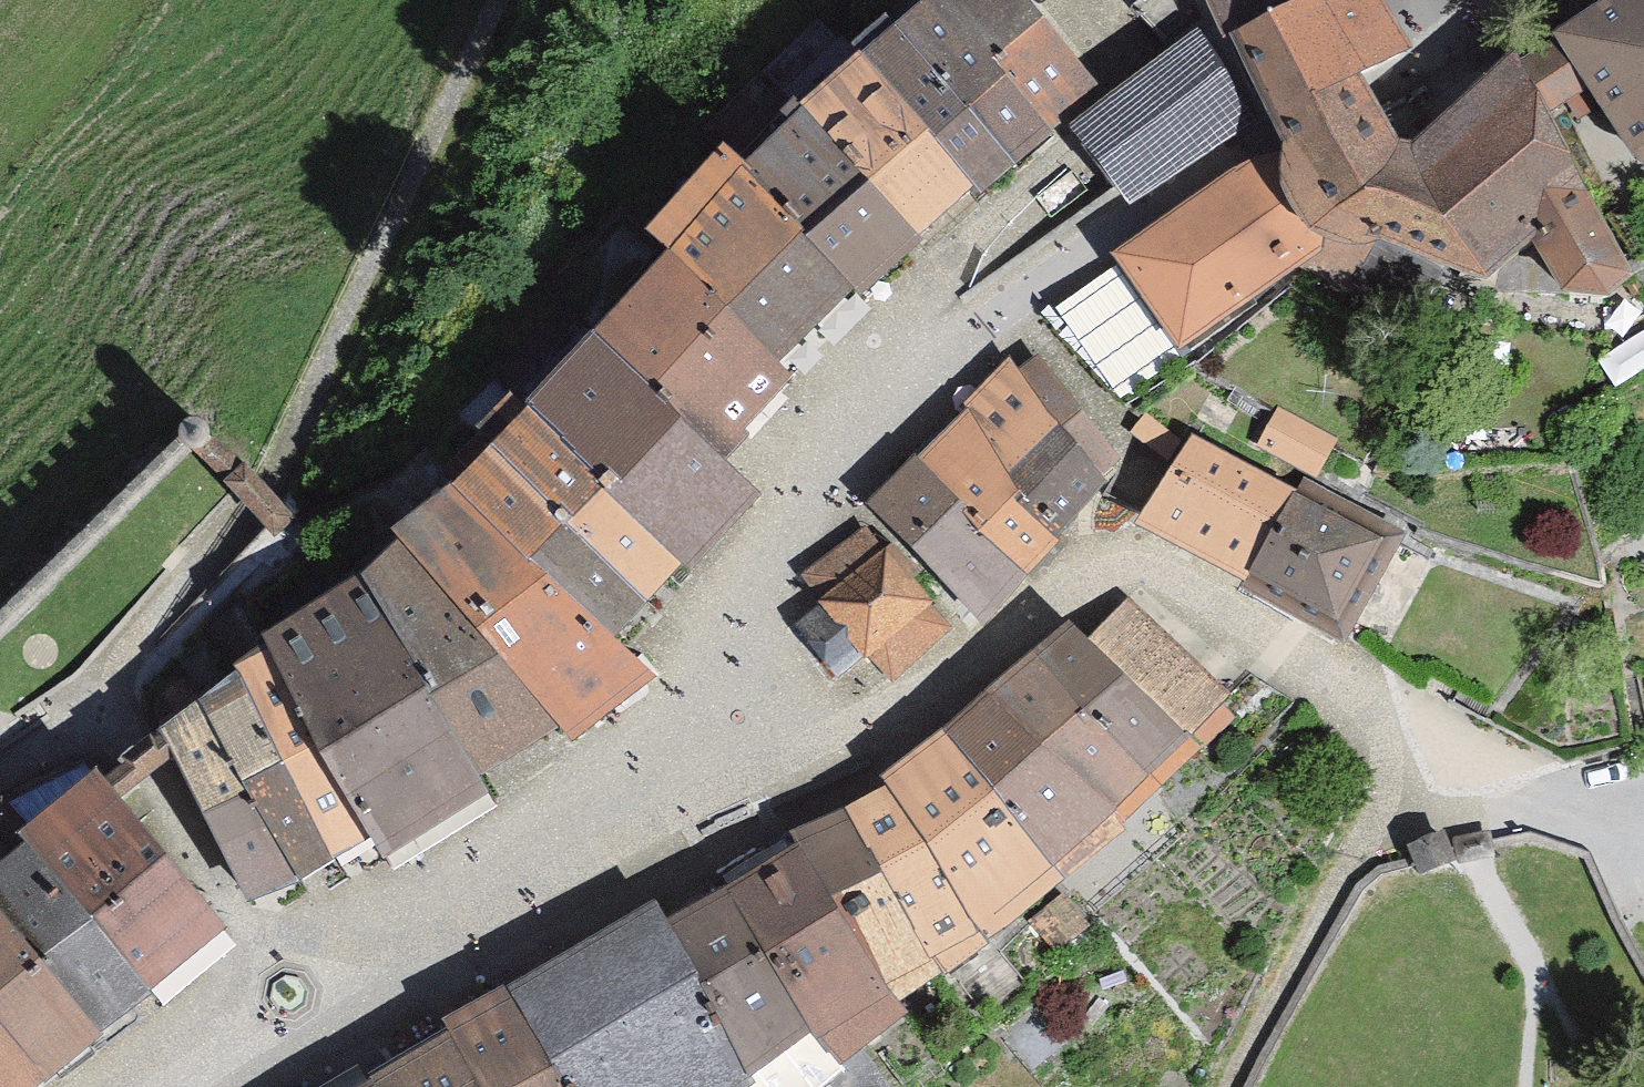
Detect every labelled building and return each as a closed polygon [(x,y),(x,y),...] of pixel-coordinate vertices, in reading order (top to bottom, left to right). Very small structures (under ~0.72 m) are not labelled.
[(892,25),(1015,161),(1054,126),(1101,83),(1026,0),(920,0),(892,25)] [(1232,34),(1301,0),(1215,0),(1232,34)] [(1385,10),(1380,0),(1301,0),(1232,34),(1253,76),(1272,113),(1357,71),(1404,47),(1394,28),(1385,10)] [(1557,32),(1560,35),(1589,81),(1608,110),(1630,148),(1636,154),(1642,159),(1643,160),(1643,0),(1607,0),(1557,32)] [(974,181),(983,190),(1015,161),(892,25),(859,55),(974,181)] [(1543,111),(1589,81),(1560,35),(1517,63),(1543,111)] [(1132,196),(1252,116),(1203,42),(1082,123),(1132,196)] [(974,181),(859,55),(802,107),(916,233),(974,181)] [(1374,234),(1381,231),(1386,228),(1483,273),(1531,236),(1566,288),(1610,290),(1629,270),(1615,244),(1583,186),(1572,164),(1543,111),(1517,63),(1513,56),(1448,110),(1426,129),(1412,141),(1398,143),(1378,109),(1368,91),(1357,71),(1272,113),(1281,125),(1287,133),(1290,137),(1288,140),(1285,148),(1283,156),(1281,165),(1281,173),(1282,182),(1284,190),(1287,198),(1291,206),(1296,213),(1302,219),(1308,225),(1311,226),(1315,230),(1323,233),(1328,235),(1331,236),(1340,238),(1348,239),(1357,238),(1365,237),(1374,234)] [(857,294),(920,237),(916,233),(802,107),(738,164),(850,287),(857,294)] [(1285,148),(1288,140),(1290,137),(1287,133),(1250,160),(1245,163),(1119,252),(1182,339),(1307,250),(1328,235),(1323,233),(1315,230),(1311,226),(1308,225),(1302,219),(1296,213),(1291,206),(1287,198),(1284,190),(1282,182),(1281,173),(1281,165),(1283,156),(1285,148)] [(678,254),(772,357),(850,287),(738,164),(728,153),(650,224),(678,254)] [(678,254),(598,326),(706,445),(714,454),(794,382),(772,357),(678,254)] [(752,495),(714,454),(706,445),(598,326),(529,405),(686,558),(688,560),(752,495)] [(1016,378),(1059,425),(1102,472),(1121,455),(1034,362),(1016,378)] [(972,411),(1008,472),(1059,425),(1016,378),(1007,369),(967,406),(972,411)] [(529,405),(490,444),(647,597),(686,558),(529,405)] [(1018,490),(1008,472),(972,411),(921,458),(965,505),(963,507),(1023,572),(1057,540),(1050,532),(1014,494),(1018,490)] [(1332,439),(1277,413),(1259,451),(1315,477),(1332,439)] [(1018,490),(1014,494),(1050,532),(1108,478),(1102,472),(1059,425),(1008,472),(1018,490)] [(1146,517),(1251,574),(1296,491),(1190,435),(1146,517)] [(490,444),(454,482),(611,635),(647,597),(490,444)] [(963,507),(965,505),(921,458),(874,501),(978,613),(1023,572),(963,507)] [(291,517),(243,464),(226,480),(274,532),(291,517)] [(1247,582),(1343,634),(1398,532),(1302,480),(1296,491),(1251,574),(1251,575),(1247,582)] [(647,670),(611,635),(454,482),(395,528),(406,541),(562,723),(570,731),(647,670)] [(948,629),(931,608),(925,602),(930,598),(886,548),(882,551),(864,530),(806,580),(824,601),(822,602),(823,603),(796,626),(838,676),(860,657),(865,653),(867,651),(877,663),(890,678),(948,629)] [(475,770),(562,723),(406,541),(369,577),(475,770)] [(267,633),(274,646),(376,830),(386,848),(488,792),(475,770),(369,577),(267,633)] [(1184,736),(1225,697),(1134,601),(1093,640),(1184,736)] [(1197,749),(1184,736),(1093,640),(1070,616),(1033,651),(1160,784),(1197,749)] [(339,850),(376,830),(274,646),(238,666),(244,678),(339,850)] [(1033,651),(993,688),(1120,821),(1160,784),(1033,651)] [(339,850),(244,678),(202,701),(297,873),(339,850)] [(993,688),(941,738),(1068,871),(1120,821),(993,688)] [(163,731),(254,896),(297,873),(202,701),(163,731)] [(941,738),(889,787),(981,939),(1068,871),(941,738)] [(97,773),(22,834),(31,844),(149,987),(223,926),(97,773)] [(981,939),(889,787),(847,810),(935,965),(981,939)] [(935,965),(847,810),(801,835),(807,846),(889,991),(935,965)] [(1443,834),(1411,846),(1419,869),(1452,857),(1443,834)] [(31,844),(0,869),(0,912),(97,1030),(149,987),(31,844)] [(889,991),(807,846),(733,887),(813,1029),(829,1058),(903,1016),(889,991)] [(813,1029),(733,887),(665,925),(745,1067),(813,1029)] [(745,1067),(665,925),(654,905),(509,986),(566,1086),(746,1086),(754,1082),(745,1067)] [(97,1030),(0,912),(0,1025),(44,1078),(99,1033),(97,1030)] [(447,1021),(453,1032),(484,1086),(566,1086),(509,986),(447,1021)] [(44,1078),(0,1025),(0,1086),(34,1086),(44,1078)] [(453,1032),(372,1077),(375,1083),(378,1086),(484,1086),(453,1032)]
